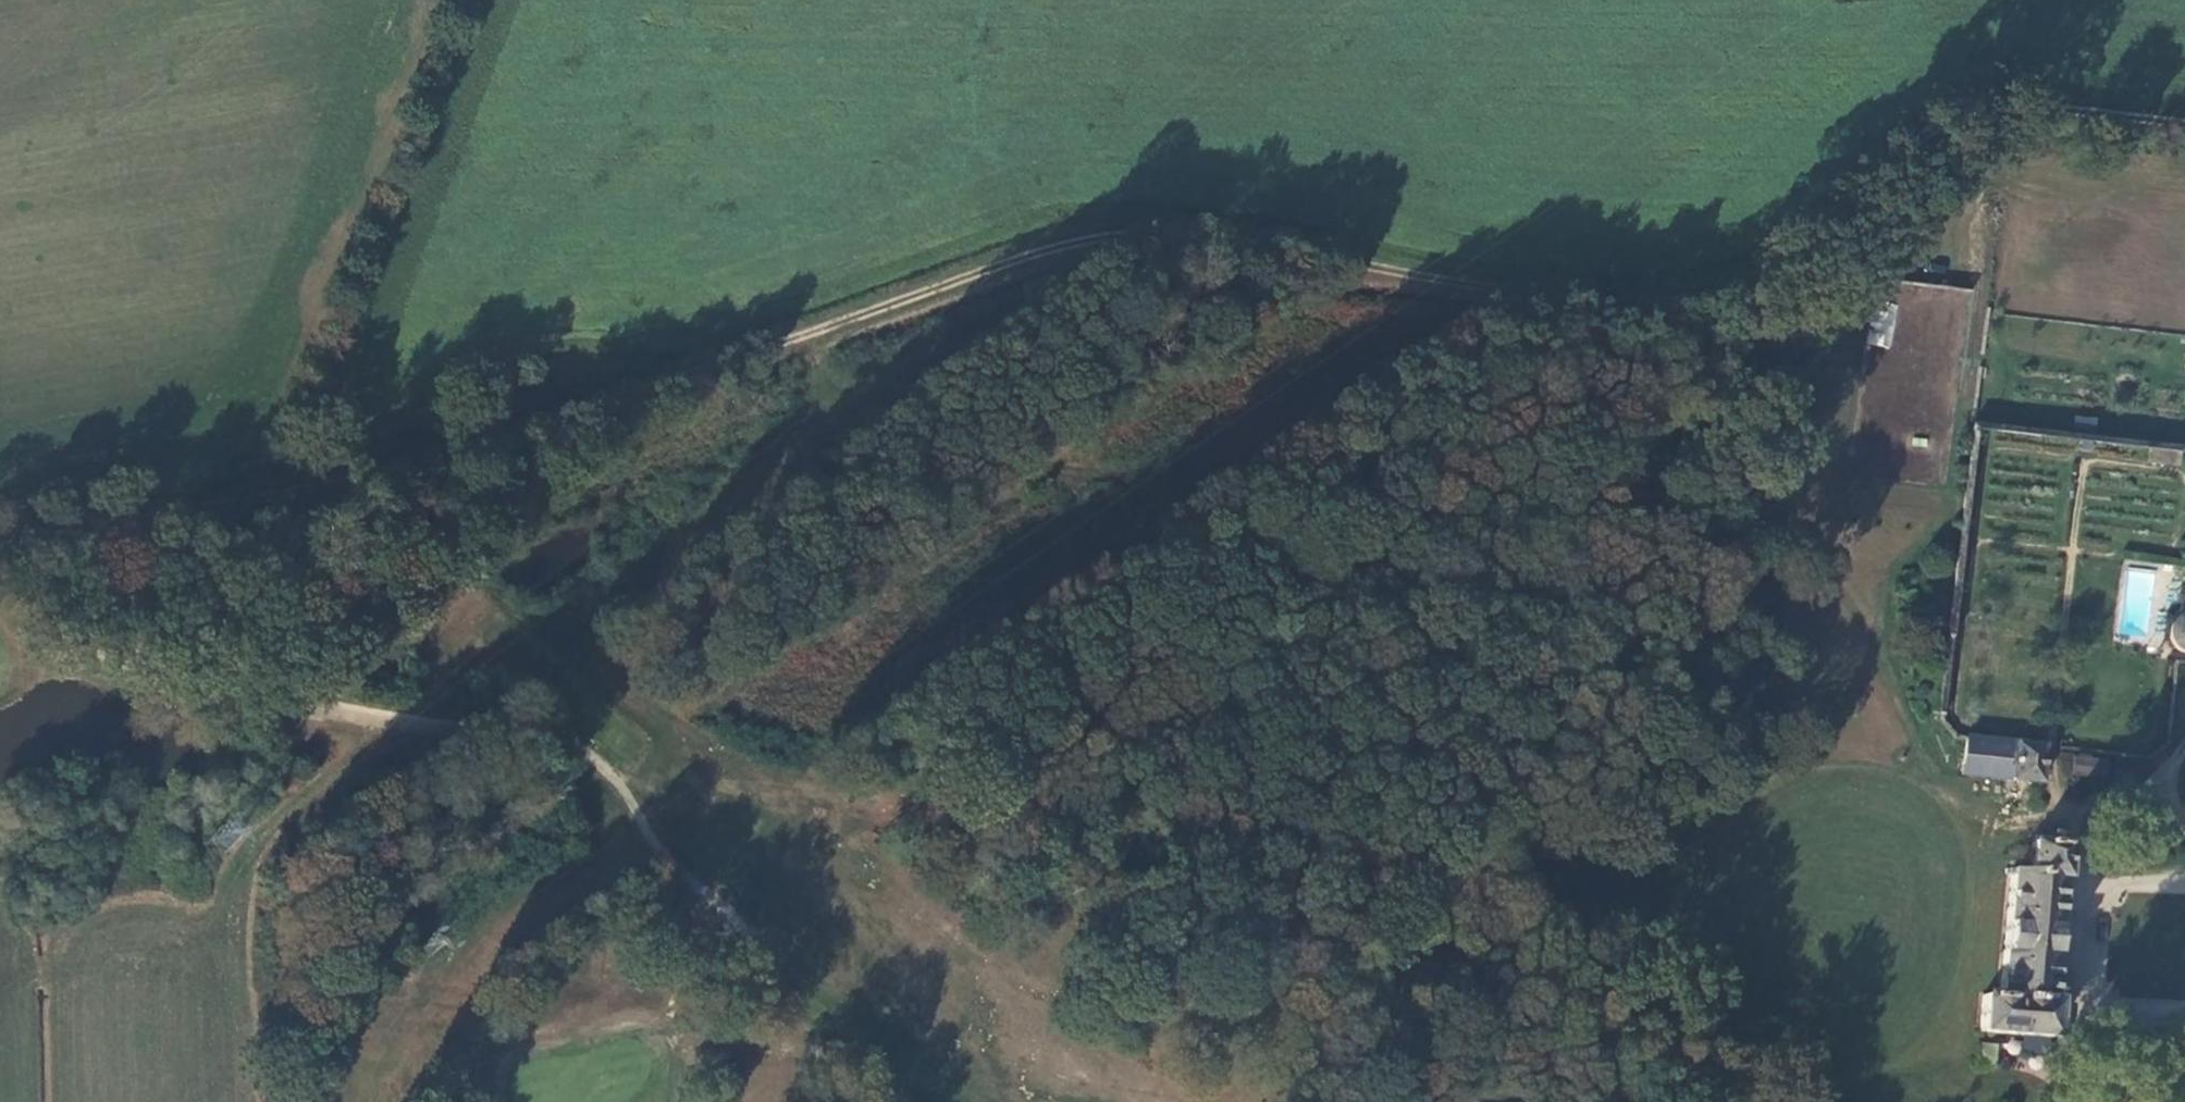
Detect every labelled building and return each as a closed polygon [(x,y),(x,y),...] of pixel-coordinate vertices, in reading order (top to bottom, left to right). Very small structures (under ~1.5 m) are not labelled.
[(1902,306),(1968,313),(1971,289),(1904,282),(1902,306)] [(1868,343),(1885,345),(1888,320),(1871,318),(1868,343)] [(2183,617),(2171,624),(2166,636),(2171,649),(2183,656),(2184,656),(2184,617),(2183,617)] [(2042,755),(1967,747),(1963,784),(2039,791),(2042,755)] [(2058,772),(2108,778),(2110,758),(2060,752),(2058,772)] [(2065,856),(2031,854),(2027,881),(2010,879),(1996,1008),(1979,1007),(1977,1042),(2049,1047),(2052,1011),(2049,1011),(2059,889),(2063,885),(2065,856)]
